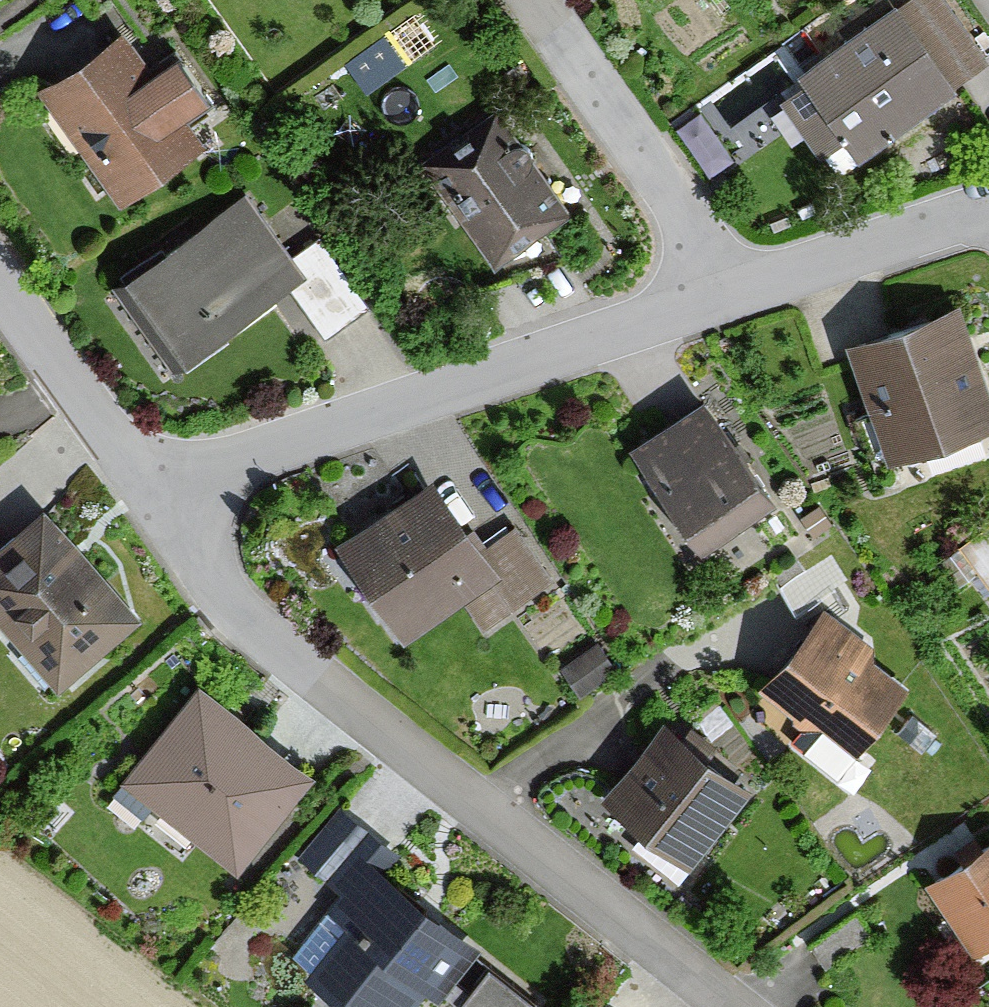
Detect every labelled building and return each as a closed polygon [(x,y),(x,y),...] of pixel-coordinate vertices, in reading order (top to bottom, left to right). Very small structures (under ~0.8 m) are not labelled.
[(891,12),(790,81),(799,95),(783,106),(822,163),(841,150),(852,167),(988,74),(938,0),(923,0),(895,19),(891,12)] [(347,50),(367,82),(439,37),(419,5),(347,50)] [(154,78),(123,35),(36,95),(118,212),(207,151),(188,124),(208,110),(175,63),(154,78)] [(567,217),(487,110),(413,165),(493,272),(567,217)] [(291,267),(244,200),(118,288),(181,376),(294,297),(325,342),(368,312),(321,246),(291,267)] [(988,434),(988,403),(957,310),(843,350),(885,470),(988,434)] [(774,510),(700,407),(628,459),(702,561),(774,510)] [(475,535),(468,540),(432,490),(338,557),(405,650),(465,607),(488,639),(559,589),(518,532),(489,554),(475,535)] [(45,517),(4,553),(0,549),(0,632),(59,700),(142,628),(45,517)] [(874,651),(828,616),(761,702),(809,739),(817,728),(859,760),(910,694),(867,661),(874,651)] [(618,677),(596,647),(558,674),(580,705),(618,677)] [(309,778),(195,695),(124,791),(224,864),(233,851),(248,862),(309,778)] [(751,795),(661,730),(602,811),(692,876),(751,795)] [(341,902),(288,973),(334,1006),(421,1006),(428,997),(441,1006),(443,1006),(483,955),(390,886),(407,863),(345,817),(303,874),(341,902)] [(926,892),(974,960),(988,950),(988,849),(926,892)] [(490,978),(469,1006),(531,1006),(490,978)]
